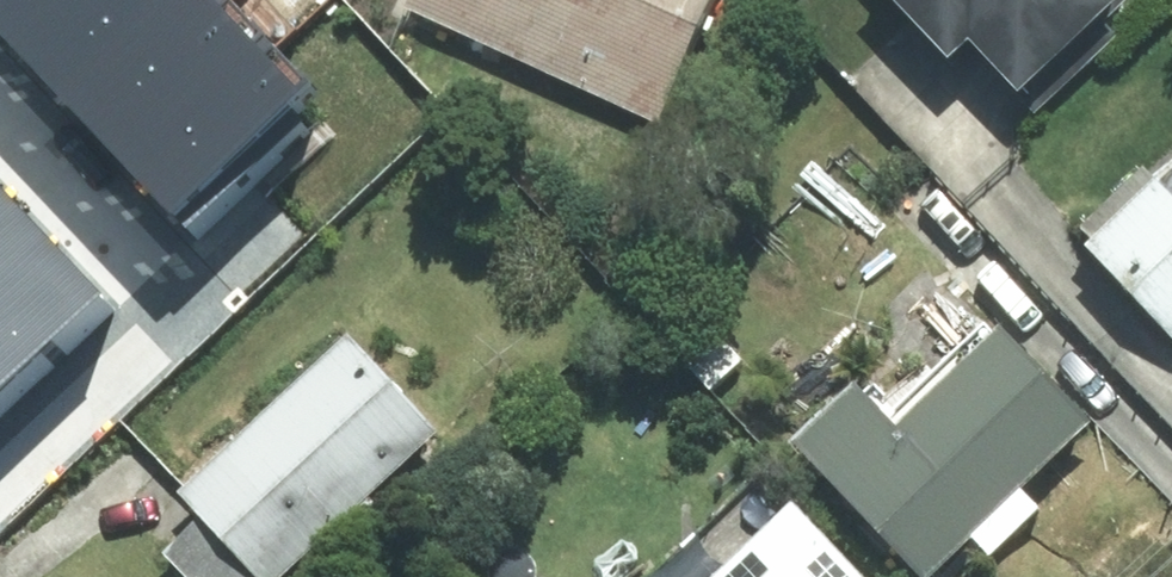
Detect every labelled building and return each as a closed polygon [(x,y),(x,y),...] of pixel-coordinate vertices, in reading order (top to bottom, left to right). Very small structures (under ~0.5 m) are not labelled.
[(6,29),(37,0),(0,0),(0,23),(6,29)] [(6,29),(50,75),(128,0),(37,0),(6,29)] [(50,75),(95,124),(226,3),(224,0),(128,0),(50,75)] [(407,6),(654,118),(707,0),(409,0),(407,6)] [(947,54),(968,34),(1038,108),(1115,35),(1102,21),(1124,0),(896,0),(947,54)] [(226,3),(95,124),(149,182),(281,58),(226,3)] [(281,58),(149,182),(196,231),(328,107),(281,58)] [(1155,180),(1142,167),(1081,224),(1093,237),(1087,243),(1171,332),(1171,164),(1155,180)] [(53,240),(0,185),(0,290),(53,240)] [(0,290),(0,396),(107,297),(53,240),(0,290)] [(1018,484),(1085,419),(989,322),(888,419),(854,385),(794,443),(925,576),(968,535),(989,557),(1040,507),(1018,484)] [(437,432),(347,336),(180,491),(203,515),(260,576),(279,576),(437,432)] [(640,576),(868,576),(763,464),(640,576)] [(187,576),(260,576),(203,515),(163,552),(187,576)]
